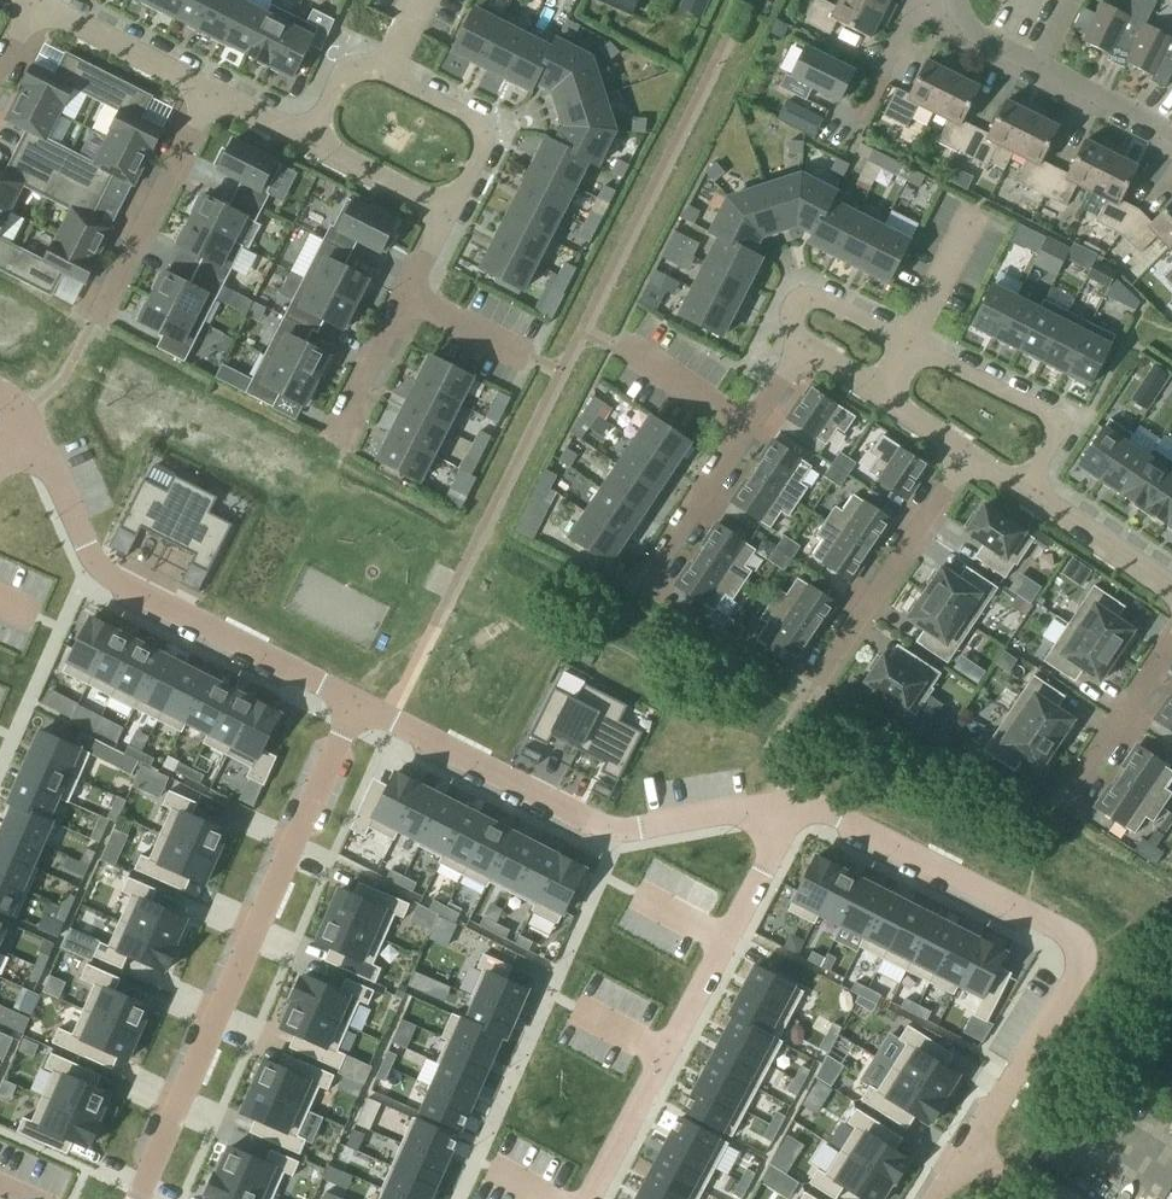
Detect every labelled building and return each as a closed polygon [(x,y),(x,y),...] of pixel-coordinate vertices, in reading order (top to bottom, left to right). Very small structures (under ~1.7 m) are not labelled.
[(185,0),(156,0),(152,6),(176,18),(185,0)] [(176,18),(199,30),(214,0),(185,0),(176,18)] [(222,42),(242,3),(243,0),(214,0),(199,30),(222,42)] [(630,15),(636,0),(596,0),(630,15)] [(889,16),(858,0),(840,0),(836,8),(820,0),(813,0),(802,22),(829,35),(836,22),(869,39),(877,23),(883,26),(889,16)] [(889,16),(894,5),(888,2),(889,0),(858,0),(889,16)] [(1144,26),(1157,0),(1130,0),(1123,15),(1101,4),(1095,15),(1082,9),(1071,30),(1084,36),(1082,42),(1109,55),(1106,60),(1122,68),(1125,63),(1144,25),(1144,26)] [(242,3),(222,42),(245,54),(265,15),(242,3)] [(269,65),(288,27),(293,17),(270,5),(265,15),(245,54),(269,65)] [(293,17),(288,27),(269,65),(293,78),(309,46),(321,52),(334,22),(312,10),(306,23),(293,17)] [(478,64),(499,24),(473,10),(452,51),(478,64)] [(782,38),(788,26),(776,19),(769,32),(782,38)] [(566,20),(560,31),(573,38),(579,27),(566,20)] [(1125,63),(1151,76),(1149,82),(1164,89),(1171,72),(1171,22),(1165,36),(1144,26),(1144,25),(1125,63)] [(478,64),(504,78),(525,37),(499,24),(478,64)] [(534,82),(551,50),(525,37),(504,78),(530,91),(534,82)] [(552,91),(590,59),(555,41),(551,50),(534,82),(552,91)] [(609,43),(599,50),(609,62),(618,54),(609,43)] [(812,89),(837,102),(840,98),(844,100),(851,85),(847,83),(853,72),(805,48),(791,77),(785,75),(778,88),(805,102),(812,89)] [(54,77),(32,66),(18,94),(59,114),(72,88),(96,100),(108,77),(94,70),(65,55),(54,77)] [(552,91),(558,110),(602,95),(590,59),(552,91)] [(933,114),(955,69),(944,63),(941,69),(926,62),(909,95),(896,89),(882,116),(907,128),(918,106),(933,114)] [(937,143),(961,155),(975,128),(962,122),(979,88),(963,80),(966,74),(955,69),(933,114),(948,121),(937,143)] [(106,138),(147,159),(161,131),(139,120),(151,98),(122,83),(122,84),(108,77),(96,100),(119,112),(106,138)] [(59,114),(18,94),(4,122),(26,133),(15,154),(58,175),(69,153),(45,141),(59,114)] [(558,110),(564,128),(613,131),(602,95),(558,110)] [(786,101),(777,119),(813,138),(823,120),(786,101)] [(975,128),(961,155),(986,168),(989,161),(1004,169),(1012,153),(1034,109),(1023,103),(1020,109),(1005,101),(988,135),(975,128)] [(1051,173),(1054,168),(1041,161),(1058,128),(1042,120),(1045,114),(1034,109),(1012,153),(1027,161),(1016,183),(1040,195),(1051,173)] [(645,119),(633,118),(632,133),(644,134),(645,119)] [(555,145),(587,162),(596,166),(613,131),(564,128),(555,145)] [(58,175),(100,197),(111,176),(133,187),(147,159),(106,138),(93,165),(69,153),(58,175)] [(217,170),(241,182),(234,196),(261,210),(269,195),(266,194),(281,166),(261,156),(263,154),(247,146),(246,148),(232,141),(226,153),(222,151),(214,166),(218,168),(217,170)] [(546,141),(533,167),(574,188),(587,162),(555,145),(546,141)] [(1076,186),(1091,193),(1113,148),(1102,143),(1099,149),(1084,141),(1067,175),(1054,168),(1051,173),(1040,195),(1065,207),(1076,186)] [(803,143),(788,142),(787,154),(802,155),(803,143)] [(1095,223),(1119,235),(1137,210),(1120,201),(1137,168),(1121,160),(1124,154),(1113,148),(1091,193),(1106,201),(1095,223)] [(885,157),(872,151),(867,162),(880,168),(885,157)] [(9,212),(22,186),(46,198),(58,175),(15,154),(4,175),(0,172),(0,207),(9,212)] [(898,164),(885,157),(880,168),(893,175),(898,164)] [(835,159),(830,170),(843,177),(848,166),(835,159)] [(621,179),(628,166),(617,160),(610,173),(621,179)] [(723,173),(716,164),(704,173),(712,182),(723,173)] [(533,167),(520,193),(560,214),(574,188),(533,167)] [(911,170),(906,181),(919,188),(924,177),(911,170)] [(58,175),(46,198),(70,210),(56,236),(97,257),(111,229),(89,218),(100,197),(58,175)] [(764,188),(778,231),(796,225),(800,176),(764,188)] [(800,176),(796,225),(814,234),(830,202),(834,193),(800,176)] [(615,192),(604,186),(597,199),(608,205),(615,192)] [(727,200),(760,237),(778,231),(764,188),(727,200)] [(520,193),(506,219),(547,240),(560,214),(520,193)] [(261,210),(234,196),(227,209),(204,197),(202,199),(198,198),(191,213),(194,215),(191,222),(232,243),(244,218),(255,223),(261,210)] [(330,226),(322,241),(346,253),(353,239),(380,253),(382,251),(386,253),(393,238),(390,236),(395,224),(381,217),(383,215),(367,207),(366,209),(347,200),(333,227),(330,226)] [(710,234),(719,238),(751,255),(760,237),(727,200),(710,234)] [(856,215),(830,202),(814,234),(809,243),(835,256),(856,215)] [(1151,224),(1137,210),(1119,235),(1139,254),(1156,237),(1168,249),(1171,245),(1171,202),(1151,224)] [(687,206),(681,219),(692,225),(698,212),(687,206)] [(9,212),(0,207),(0,230),(9,212)] [(601,217),(590,212),(584,225),(595,231),(601,217)] [(882,229),(856,215),(835,256),(861,269),(882,229)] [(506,219),(493,245),(534,266),(547,240),(506,219)] [(201,259),(195,272),(223,286),(242,248),(232,243),(191,222),(187,229),(183,227),(176,243),(179,245),(178,247),(201,259)] [(1017,224),(1007,242),(1037,257),(1046,239),(1017,224)] [(588,243),(595,231),(584,225),(577,238),(588,243)] [(908,242),(882,229),(861,269),(888,283),(908,242)] [(674,232),(668,245),(679,251),(685,238),(674,232)] [(83,285),(97,257),(56,236),(43,263),(20,251),(7,275),(50,296),(61,274),(83,285)] [(719,238),(706,264),(747,285),(760,259),(751,255),(719,238)] [(7,275),(20,251),(0,241),(0,271),(7,275)] [(346,253),(322,241),(303,279),(354,305),(358,298),(362,300),(370,285),(366,283),(367,280),(339,266),(346,253)] [(1067,250),(1054,244),(1048,257),(1061,263),(1067,250)] [(493,245),(480,271),(521,292),(534,266),(493,245)] [(679,251),(668,245),(661,258),(672,264),(679,251)] [(1093,262),(1096,255),(1080,247),(1072,263),(1088,271),(1093,262)] [(1109,270),(1093,262),(1088,271),(1085,277),(1101,286),(1109,270)] [(575,269),(564,264),(558,277),(569,282),(575,269)] [(693,290),(733,311),(747,285),(706,264),(693,290)] [(1163,278),(1171,287),(1171,268),(1163,278)] [(648,284),(659,290),(666,277),(654,271),(648,284)] [(188,285),(165,273),(163,276),(160,274),(152,290),(156,292),(152,299),(203,324),(223,286),(195,272),(188,285)] [(569,282),(558,277),(551,290),(562,295),(569,282)] [(351,312),(354,305),(303,279),(284,317),(311,331),(318,319),(341,331),(343,328),(347,330),(355,314),(351,312)] [(1122,307),(1129,294),(1113,279),(1104,297),(1122,307)] [(971,326),(996,338),(1015,300),(991,287),(971,326)] [(679,317),(720,338),(733,311),(693,290),(679,317)] [(163,336),(156,349),(184,363),(203,324),(152,299),(148,306),(145,304),(137,319),(141,321),(139,324),(163,336)] [(1015,300),(996,338),(1019,350),(1038,311),(1015,300)] [(1019,350),(1042,361),(1067,313),(1044,301),(1038,311),(1019,350)] [(1090,325),(1067,313),(1042,361),(1065,373),(1090,325)] [(311,331),(284,317),(264,356),(315,382),(319,375),(323,377),(331,361),(327,359),(328,356),(305,344),(311,331)] [(1114,337),(1090,325),(1065,373),(1089,385),(1114,337)] [(1134,351),(1124,366),(1144,379),(1154,364),(1134,351)] [(315,382),(264,356),(245,394),(273,408),(279,395),(303,407),(304,404),(308,406),(316,391),(312,389),(315,382)] [(471,378),(431,357),(417,383),(458,404),(471,378)] [(1169,379),(1153,369),(1145,381),(1161,391),(1168,381),(1169,379)] [(445,431),(458,404),(417,383),(404,410),(445,431)] [(800,399),(786,420),(825,446),(836,429),(843,434),(854,418),(828,400),(827,401),(811,390),(803,402),(800,399)] [(594,398),(586,410),(596,416),(604,404),(594,398)] [(492,406),(486,418),(497,424),(503,411),(492,406)] [(431,457),(445,431),(404,410),(390,436),(431,457)] [(588,429),(596,416),(586,410),(578,422),(588,429)] [(634,442),(672,467),(689,443),(651,417),(634,442)] [(1078,465),(1101,480),(1128,440),(1131,435),(1109,420),(1078,465)] [(483,450),(490,437),(479,431),(472,445),(483,450)] [(418,483),(431,457),(390,436),(377,462),(418,483)] [(882,436),(871,453),(878,458),(867,474),(906,500),(920,480),(916,477),(924,466),(882,436)] [(1101,480),(1122,495),(1150,454),(1128,440),(1101,480)] [(811,468),(771,441),(758,462),(761,464),(754,475),(797,503),(807,489),(800,484),(811,468)] [(656,492),(672,467),(634,442),(618,466),(656,492)] [(483,450),(472,445),(466,457),(477,463),(483,450)] [(576,455),(566,449),(557,461),(568,468),(576,455)] [(1122,495),(1144,509),(1171,469),(1171,468),(1171,463),(1153,450),(1150,454),(1122,495)] [(839,471),(847,459),(839,453),(831,465),(839,471)] [(839,471),(848,476),(856,464),(847,459),(839,471)] [(823,477),(831,483),(839,471),(831,465),(823,477)] [(656,492),(618,466),(601,491),(639,516),(656,492)] [(1171,514),(1171,470),(1171,469),(1144,509),(1166,524),(1171,514)] [(545,470),(538,484),(548,491),(556,476),(545,470)] [(464,489),(470,477),(459,471),(453,483),(464,489)] [(839,471),(831,483),(840,488),(848,476),(839,471)] [(797,503),(754,475),(747,485),(744,482),(730,503),(769,529),(780,513),(788,518),(797,503)] [(140,529),(167,542),(195,487),(173,476),(166,492),(143,480),(118,529),(136,538),(140,529)] [(543,502),(548,491),(538,484),(531,496),(543,502)] [(195,487),(167,542),(194,556),(189,565),(207,574),(232,525),(209,514),(217,498),(195,487)] [(601,491),(585,515),(623,541),(639,516),(601,491)] [(834,507),(824,521),(867,550),(874,540),(878,542),(891,522),(852,495),(841,512),(834,507)] [(1034,540),(983,506),(977,516),(973,514),(964,527),(968,530),(965,533),(988,549),(979,563),(1004,579),(1034,540)] [(623,541),(585,515),(568,540),(606,565),(623,541)] [(533,522),(521,516),(514,531),(525,537),(533,522)] [(867,550),(824,521),(815,536),(822,541),(811,557),(850,583),(864,563),(860,561),(867,550)] [(755,551),(716,525),(702,545),(705,547),(698,558),(741,587),(751,572),(744,567),(755,551)] [(136,538),(118,529),(108,548),(126,557),(136,538)] [(777,546),(785,551),(793,539),(785,533),(777,546)] [(785,551),(793,556),(801,544),(793,539),(785,551)] [(769,558),(777,563),(785,551),(777,546),(769,558)] [(777,563),(785,568),(793,556),(785,551),(777,563)] [(741,587),(698,558),(692,568),(688,566),(674,586),(713,613),(724,596),(732,601),(741,587)] [(207,574),(189,565),(179,584),(197,593),(207,574)] [(972,627),(997,589),(971,572),(962,585),(941,570),(938,574),(934,572),(926,584),(930,586),(924,595),(962,620),(972,627)] [(778,590),(768,605),(811,633),(818,623),(822,626),(836,605),(796,579),(785,595),(778,590)] [(1132,631),(1110,617),(1119,604),(1093,587),(1068,624),(1115,656),(1121,648),(1125,650),(1133,638),(1129,635),(1132,631)] [(929,634),(921,647),(946,664),(972,627),(962,620),(924,595),(918,603),(915,601),(906,613),(910,615),(907,620),(929,634)] [(693,604),(685,615),(696,623),(703,612),(693,604)] [(811,633),(768,605),(759,619),(766,624),(755,640),(794,667),(808,646),(804,644),(811,633)] [(721,629),(729,635),(737,623),(729,617),(721,629)] [(70,657),(61,673),(85,685),(113,631),(91,620),(89,619),(83,632),(70,657)] [(729,635),(737,640),(745,628),(737,623),(729,635)] [(1115,656),(1068,624),(1042,662),(1068,679),(1077,667),(1099,681),(1101,677),(1105,679),(1113,667),(1109,665),(1115,656)] [(113,631),(85,685),(88,687),(109,697),(137,643),(115,632),(113,631)] [(137,643),(109,697),(111,698),(133,710),(160,656),(138,644),(137,643)] [(160,656),(133,710),(134,710),(157,722),(184,668),(161,656),(160,656)] [(931,689),(940,675),(915,658),(906,672),(883,656),(880,660),(877,657),(868,670),(871,673),(865,683),(879,693),(878,693),(890,701),(891,701),(905,711),(915,717),(933,690),(931,689)] [(184,668),(157,722),(180,734),(181,734),(186,723),(208,680),(185,668),(184,668)] [(1058,694),(1033,676),(1007,714),(1055,746),(1061,737),(1064,740),(1073,728),(1069,725),(1072,721),(1050,707),(1058,694)] [(208,680),(186,723),(207,734),(229,691),(208,680)] [(556,684),(528,739),(551,751),(559,735),(580,746),(606,696),(589,688),(583,698),(556,684)] [(207,734),(202,744),(204,745),(227,757),(228,757),(229,755),(256,703),(255,703),(254,702),(253,703),(231,691),(229,691),(207,734)] [(606,696),(580,746),(601,757),(593,772),(616,784),(644,730),(617,716),(622,705),(606,696)] [(64,698),(57,712),(70,719),(77,705),(64,698)] [(1171,702),(1167,700),(1153,720),(1171,733),(1171,700),(1171,702)] [(256,703),(229,755),(251,766),(246,778),(263,786),(271,770),(276,758),(262,751),(279,716),(277,715),(277,714),(256,703)] [(86,714),(82,723),(94,730),(99,721),(86,714)] [(1007,714),(995,732),(982,752),(1008,769),(1016,756),(1038,771),(1041,767),(1045,769),(1053,757),(1049,755),(1055,746),(1007,714)] [(99,721),(94,730),(107,736),(112,728),(99,721)] [(39,732),(28,759),(78,781),(89,755),(73,748),(39,732)] [(80,733),(73,748),(89,755),(96,758),(103,745),(101,744),(91,738),(80,733)] [(1117,778),(1162,808),(1171,795),(1164,790),(1171,778),(1171,772),(1162,765),(1162,764),(1134,745),(1120,765),(1124,767),(1117,778)] [(128,747),(124,755),(137,762),(141,753),(128,747)] [(541,757),(523,747),(518,756),(536,765),(541,757)] [(141,753),(137,762),(149,768),(154,760),(141,753)] [(28,759),(18,781),(57,798),(68,803),(78,781),(28,759)] [(178,763),(173,772),(186,778),(191,770),(178,763)] [(158,798),(167,779),(142,768),(133,787),(158,798)] [(191,770),(186,778),(187,779),(199,785),(204,776),(191,770)] [(362,801),(349,830),(364,837),(368,829),(393,842),(398,831),(420,787),(397,775),(394,774),(387,787),(377,808),(362,801)] [(1152,823),(1162,808),(1117,778),(1109,790),(1105,788),(1092,808),(1133,835),(1144,818),(1152,823)] [(18,781),(8,804),(12,806),(47,821),(57,798),(18,781)] [(612,793),(594,783),(590,792),(607,802),(612,793)] [(420,787),(398,831),(419,842),(441,798),(420,787)] [(172,789),(166,803),(185,811),(194,816),(201,801),(172,789)] [(419,842),(417,847),(440,859),(465,810),(441,798),(419,842)] [(2,827),(2,828),(25,839),(42,846),(52,823),(47,821),(12,806),(3,827),(2,827)] [(440,859),(437,864),(461,876),(489,822),(465,810),(440,859)] [(185,811),(173,838),(218,857),(229,831),(194,816),(185,811)] [(103,833),(108,821),(106,820),(99,817),(93,829),(103,833)] [(489,822),(461,876),(486,889),(488,883),(513,834),(489,822)] [(0,834),(0,854),(11,859),(32,868),(42,846),(25,839),(2,828),(2,829),(0,834)] [(1133,852),(1145,860),(1153,848),(1161,836),(1154,831),(1146,843),(1141,839),(1133,852)] [(513,834),(488,883),(512,895),(536,847),(513,834)] [(173,838),(162,864),(171,868),(206,883),(218,857),(173,838)] [(536,847),(512,895),(533,906),(557,857),(536,847)] [(1153,848),(1145,860),(1154,866),(1162,854),(1153,848)] [(114,864),(118,855),(105,849),(101,858),(114,864)] [(85,850),(79,862),(88,866),(94,854),(85,850)] [(22,891),(27,893),(37,871),(32,868),(11,859),(0,854),(0,881),(22,891)] [(143,856),(137,870),(165,882),(171,868),(162,864),(143,856)] [(533,906),(530,911),(557,925),(584,871),(581,869),(582,869),(559,857),(558,858),(557,857),(533,906)] [(792,901),(787,912),(788,912),(812,925),(817,914),(840,871),(814,858),(796,893),(792,901)] [(79,862),(74,874),(83,878),(88,866),(79,862)] [(390,871),(385,880),(398,886),(403,877),(390,871)] [(840,871),(817,914),(841,926),(863,882),(840,871)] [(403,877),(398,886),(411,893),(416,884),(403,877)] [(133,878),(127,892),(146,900),(155,904),(162,890),(133,878)] [(16,919),(27,893),(22,891),(0,881),(0,913),(16,919)] [(863,882),(841,926),(864,938),(886,894),(863,882)] [(781,885),(767,913),(779,918),(787,916),(788,912),(787,912),(792,901),(796,893),(781,885)] [(341,891),(329,917),(373,937),(385,911),(376,906),(341,891)] [(382,892),(376,906),(385,911),(404,919),(410,905),(382,892)] [(65,894),(59,907),(69,912),(75,898),(65,894)] [(864,938),(859,948),(882,960),(887,950),(909,906),(886,894),(864,938)] [(146,900),(134,926),(179,946),(190,920),(155,904),(146,900)] [(433,901),(428,910),(438,915),(441,917),(446,908),(433,901)] [(909,906),(887,950),(910,961),(933,918),(909,906)] [(59,907),(54,921),(63,925),(69,912),(59,907)] [(446,908),(441,917),(454,923),(459,914),(446,908)] [(329,917),(318,944),(353,959),(362,963),(373,937),(329,917)] [(483,918),(478,927),(491,933),(496,924),(483,918)] [(910,961),(905,972),(928,984),(934,973),(956,930),(933,918),(910,961)] [(496,924),(491,933),(504,940),(509,931),(496,924)] [(134,926),(123,953),(132,957),(167,972),(179,946),(134,926)] [(934,973),(928,984),(952,995),(957,985),(979,941),(956,930),(934,973)] [(783,947),(796,954),(802,941),(789,934),(783,947)] [(519,936),(514,945),(527,952),(532,943),(519,936)] [(979,941),(957,985),(981,998),(972,1017),(986,1024),(1011,974),(998,968),(1005,954),(979,941)] [(104,944),(98,958),(126,971),(132,957),(123,953),(104,944)] [(811,952),(807,961),(820,968),(824,959),(811,952)] [(34,967),(43,971),(49,957),(40,953),(34,967)] [(824,959),(820,968),(828,972),(835,958),(826,954),(824,959)] [(353,959),(346,973),(375,986),(381,971),(362,963),(353,959)] [(94,966),(88,980),(107,989),(116,993),(123,979),(94,966)] [(34,967),(28,980),(37,984),(43,971),(34,967)] [(755,967),(741,992),(779,1012),(793,987),(775,978),(755,967)] [(431,979),(414,972),(408,985),(425,993),(431,979)] [(484,973),(473,998),(515,1016),(526,991),(484,973)] [(303,977),(291,1003),(336,1022),(347,996),(338,992),(303,977)] [(344,978),(338,992),(347,996),(366,1005),(373,990),(344,978)] [(854,983),(850,992),(858,996),(863,998),(867,989),(854,983)] [(401,999),(404,994),(406,988),(400,985),(395,996),(401,999)] [(107,989),(95,1015),(140,1035),(151,1008),(116,993),(107,989)] [(867,989),(863,998),(876,1005),(880,996),(867,989)] [(729,1014),(729,1015),(733,1017),(771,1038),(771,1037),(767,1035),(767,1034),(779,1012),(741,992),(729,1014)] [(874,1005),(862,999),(857,997),(854,1003),(869,1012),(874,1005)] [(473,998),(463,1020),(499,1036),(505,1039),(515,1016),(473,998)] [(904,1000),(900,1008),(913,1015),(917,1006),(904,1000)] [(291,1003),(280,1029),(315,1045),(324,1049),(336,1022),(291,1003)] [(917,1006),(913,1015),(925,1021),(930,1013),(917,1006)] [(18,1014),(12,1028),(23,1033),(24,1032),(29,1019),(18,1014)] [(95,1015),(84,1041),(93,1045),(128,1061),(140,1035),(95,1015)] [(889,1015),(880,1029),(897,1040),(883,1064),(924,1090),(939,1065),(907,1045),(915,1032),(889,1015)] [(733,1017),(721,1041),(759,1061),(771,1038),(733,1017)] [(457,1018),(447,1041),(489,1059),(499,1036),(463,1020),(457,1018)] [(832,1024),(825,1037),(833,1041),(840,1028),(832,1024)] [(3,1061),(13,1038),(0,1033),(0,1060),(3,1061)] [(65,1033),(59,1047),(87,1060),(93,1045),(84,1041),(65,1033)] [(408,1042),(394,1036),(391,1043),(405,1049),(408,1042)] [(825,1037),(818,1049),(827,1054),(833,1041),(825,1037)] [(23,1041),(19,1051),(32,1057),(36,1046),(23,1041)] [(447,1041),(437,1063),(479,1082),(489,1059),(447,1041)] [(721,1041),(708,1064),(746,1084),(759,1061),(721,1041)] [(315,1045),(309,1059),(337,1071),(343,1057),(324,1049),(315,1045)] [(55,1055),(49,1069),(68,1078),(78,1082),(84,1067),(55,1055)] [(397,1057),(391,1070),(400,1074),(406,1061),(397,1057)] [(265,1062),(254,1088),(298,1108),(310,1082),(300,1078),(265,1062)] [(307,1063),(300,1078),(310,1082),(329,1090),(335,1076),(307,1063)] [(437,1063),(427,1086),(470,1104),(479,1082),(437,1063)] [(708,1064),(696,1087),(734,1107),(746,1084),(708,1064)] [(850,1076),(841,1090),(868,1106),(876,1093),(909,1114),(909,1113),(912,1114),(925,1094),(922,1092),(924,1090),(883,1064),(868,1087),(850,1076)] [(800,1067),(793,1079),(802,1084),(809,1071),(800,1067)] [(391,1070),(386,1083),(394,1087),(400,1074),(391,1070)] [(68,1078),(57,1104),(101,1123),(113,1097),(78,1082),(68,1078)] [(793,1079),(787,1092),(795,1097),(802,1084),(793,1079)] [(810,1091),(823,1100),(830,1090),(817,1081),(810,1091)] [(427,1086),(416,1111),(459,1129),(470,1104),(427,1086)] [(696,1087),(683,1112),(721,1132),(734,1107),(696,1087)] [(254,1088),(242,1115),(277,1130),(287,1134),(298,1108),(254,1088)] [(837,1098),(828,1112),(846,1124),(831,1147),(873,1173),(873,1172),(876,1173),(889,1153),(886,1151),(888,1149),(855,1128),(864,1115),(837,1098)] [(57,1104),(45,1130),(54,1134),(89,1150),(101,1123),(57,1104)] [(776,1113),(769,1125),(777,1130),(784,1117),(776,1113)] [(371,1116),(365,1129),(374,1133),(380,1120),(371,1116)] [(400,1144),(445,1164),(446,1163),(445,1163),(457,1138),(412,1118),(400,1144)] [(679,1119),(666,1144),(704,1164),(717,1139),(679,1118),(679,1119)] [(26,1122),(20,1136),(48,1148),(54,1134),(45,1130),(26,1122)] [(769,1125),(762,1138),(771,1143),(777,1130),(769,1125)] [(277,1130),(271,1144),(299,1157),(306,1143),(287,1134),(277,1130)] [(363,1135),(354,1130),(353,1132),(346,1147),(356,1152),(363,1135)] [(390,1167),(435,1186),(445,1165),(445,1164),(400,1144),(390,1167)] [(666,1144),(654,1167),(692,1187),(704,1164),(666,1144)] [(799,1159),(790,1173),(816,1190),(825,1177),(857,1197),(873,1173),(831,1147),(817,1170),(799,1159)] [(228,1148),(216,1174),(261,1194),(272,1167),(263,1163),(228,1148)] [(269,1149),(263,1163),(272,1167),(291,1176),(297,1161),(269,1149)] [(769,1164),(779,1171),(786,1160),(776,1153),(769,1164)] [(328,1166),(326,1171),(322,1179),(332,1183),(338,1171),(328,1166)] [(403,1198),(429,1198),(435,1186),(390,1167),(380,1189),(403,1198)] [(641,1190),(659,1198),(685,1198),(692,1187),(654,1167),(641,1190)] [(745,1170),(739,1182),(747,1187),(754,1174),(745,1170)] [(205,1198),(258,1198),(261,1194),(216,1174),(205,1198)] [(732,1195),(739,1198),(741,1198),(747,1187),(739,1182),(732,1195)] [(777,1196),(782,1198),(812,1198),(786,1182),(777,1196)] [(380,1189),(380,1190),(385,1193),(382,1198),(403,1198),(380,1189)] [(641,1190),(636,1198),(659,1198),(641,1190)]
